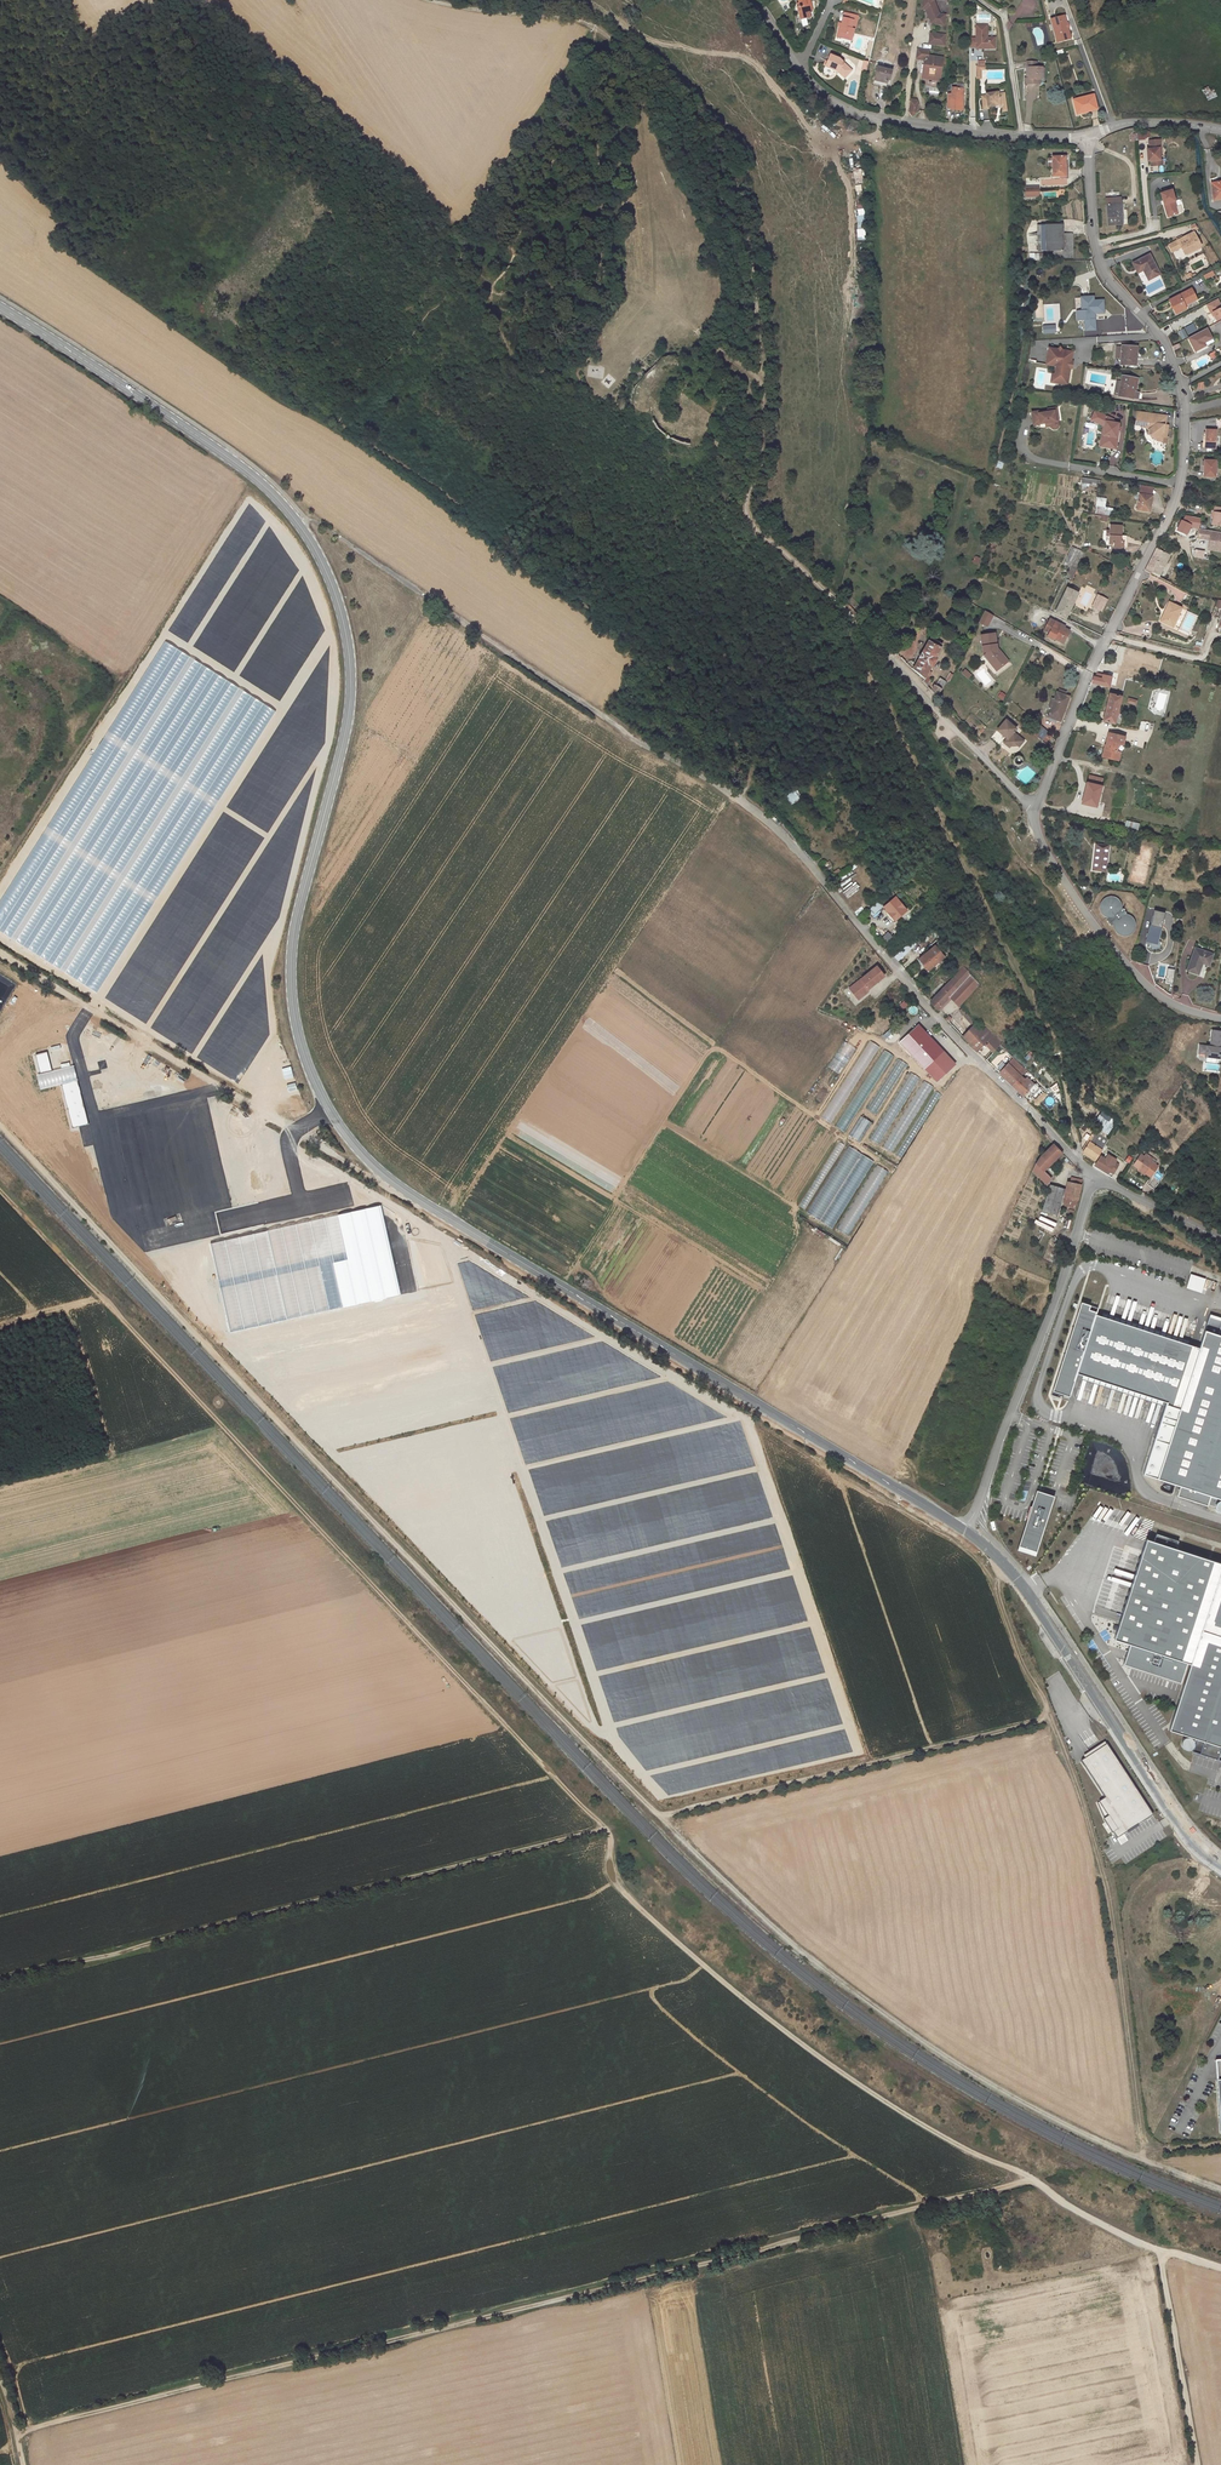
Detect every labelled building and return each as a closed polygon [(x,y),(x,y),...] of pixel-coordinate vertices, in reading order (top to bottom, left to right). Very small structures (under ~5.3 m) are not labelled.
[(792,5),(792,8),(790,9),(791,15),(792,21),(799,20),(798,14),(801,14),(804,13),(802,0),(791,0),(792,5)] [(923,15),(927,16),(932,29),(945,31),(946,21),(940,20),(935,7),(936,0),(926,0),(923,15)] [(854,21),(842,18),(840,23),(839,22),(838,28),(835,36),(833,36),(832,41),(841,44),(842,39),(848,40),(849,35),(850,35),(854,21)] [(1062,22),(1049,26),(1055,49),(1062,47),(1061,43),(1068,41),(1062,22)] [(976,45),(970,45),(969,54),(976,54),(976,55),(979,55),(979,53),(982,53),(982,56),(989,55),(989,53),(994,53),(995,45),(987,45),(987,32),(976,32),(976,45)] [(946,41),(931,39),(930,50),(945,51),(946,41)] [(929,56),(917,54),(916,65),(925,66),(923,81),(929,81),(929,79),(936,80),(935,82),(941,83),(944,64),(929,62),(929,56)] [(833,60),(824,55),(818,67),(827,71),(828,69),(832,72),(837,77),(843,72),(833,60)] [(844,73),(843,72),(837,77),(832,72),(828,69),(827,71),(831,74),(837,80),(844,73)] [(1036,69),(1027,69),(1026,76),(1029,76),(1029,86),(1026,86),(1024,86),(1024,92),(1039,93),(1039,87),(1041,87),(1042,76),(1035,76),(1036,69)] [(976,72),(975,85),(980,86),(981,76),(985,76),(985,72),(978,72),(976,72)] [(891,76),(876,74),(873,96),(883,97),(884,90),(889,91),(891,76)] [(1215,90),(1211,92),(1209,87),(1203,89),(1208,100),(1217,97),(1215,90)] [(953,102),(948,101),(947,115),(952,116),(951,118),(964,119),(965,107),(962,107),(963,96),(953,96),(953,102)] [(1094,97),(1073,103),(1077,118),(1088,115),(1087,112),(1097,110),(1094,97)] [(986,102),(981,103),(982,116),(987,116),(987,114),(994,113),(999,113),(999,114),(1001,114),(1005,114),(1004,101),(998,101),(998,99),(986,101),(986,102)] [(908,117),(912,122),(917,119),(916,118),(917,115),(915,114),(909,113),(908,117)] [(1155,146),(1157,145),(1156,137),(1145,138),(1146,146),(1142,146),(1144,158),(1146,158),(1147,163),(1154,163),(1154,158),(1156,157),(1155,146)] [(1075,186),(1075,167),(1062,167),(1062,168),(1059,168),(1058,176),(1062,176),(1062,186),(1075,186)] [(1220,190),(1220,177),(1220,174),(1207,175),(1209,191),(1220,190)] [(1162,219),(1173,216),(1171,208),(1169,209),(1168,204),(1170,204),(1168,193),(1156,196),(1162,219)] [(1047,205),(1047,196),(1035,196),(1035,205),(1047,205)] [(1105,232),(1120,230),(1117,209),(1115,209),(1114,205),(1101,207),(1105,232)] [(1070,242),(1070,234),(1045,234),(1045,259),(1070,259),(1070,242)] [(1182,258),(1198,250),(1190,234),(1167,247),(1170,254),(1178,250),(1182,258)] [(1081,242),(1070,242),(1070,259),(1070,267),(1081,267),(1081,242)] [(1157,277),(1147,258),(1130,267),(1133,273),(1139,269),(1141,274),(1146,283),(1157,277)] [(1203,275),(1205,280),(1215,276),(1213,271),(1203,275)] [(1181,310),(1195,303),(1190,293),(1170,304),(1177,317),(1183,314),(1181,310)] [(1105,313),(1105,299),(1095,300),(1095,296),(1080,297),(1081,310),(1076,310),(1077,321),(1084,321),(1085,331),(1097,331),(1096,314),(1105,313)] [(1214,323),(1220,320),(1220,310),(1220,309),(1219,309),(1215,302),(1204,307),(1208,315),(1210,315),(1212,318),(1214,323)] [(1062,331),(1060,303),(1042,304),(1044,332),(1062,331)] [(1185,327),(1188,334),(1197,330),(1194,323),(1185,327)] [(1184,329),(1178,331),(1182,340),(1188,337),(1184,329)] [(1207,341),(1202,331),(1183,341),(1190,354),(1200,349),(1198,346),(1207,341)] [(1142,374),(1144,362),(1130,361),(1125,361),(1124,373),(1129,374),(1129,378),(1144,380),(1145,374),(1142,374)] [(1065,389),(1063,397),(1075,399),(1078,383),(1076,382),(1077,376),(1079,376),(1081,367),(1071,365),(1069,362),(1066,364),(1057,362),(1054,379),(1064,380),(1063,389),(1065,389)] [(1129,397),(1128,412),(1143,413),(1144,406),(1141,406),(1143,394),(1130,392),(1129,397)] [(1105,421),(1106,421),(1108,415),(1094,411),(1090,422),(1103,426),(1105,421)] [(1063,422),(1054,424),(1055,426),(1061,425),(1062,435),(1064,435),(1065,435),(1063,422)] [(1045,426),(1038,427),(1040,439),(1052,437),(1053,441),(1058,440),(1058,442),(1060,444),(1064,443),(1065,440),(1064,435),(1062,435),(1061,425),(1055,426),(1046,428),(1045,426)] [(1099,438),(1111,444),(1111,440),(1113,441),(1111,452),(1113,452),(1111,463),(1123,465),(1127,441),(1121,440),(1121,436),(1102,429),(1099,438)] [(1174,446),(1176,434),(1146,429),(1144,442),(1151,443),(1151,445),(1157,446),(1158,448),(1157,453),(1160,456),(1163,457),(1164,458),(1164,459),(1171,460),(1171,456),(1175,457),(1176,447),(1174,446)] [(1202,447),(1212,449),(1214,436),(1203,435),(1202,447)] [(1213,464),(1201,463),(1199,479),(1211,481),(1213,464)] [(1083,477),(1081,487),(1089,489),(1089,486),(1099,487),(1100,480),(1083,477)] [(1157,521),(1159,506),(1147,504),(1144,518),(1157,521)] [(1211,508),(1211,512),(1213,512),(1212,524),(1220,526),(1220,509),(1211,508)] [(1200,519),(1186,516),(1183,520),(1182,520),(1177,530),(1187,535),(1191,527),(1198,528),(1200,519)] [(1209,540),(1208,548),(1220,550),(1220,533),(1199,529),(1197,538),(1209,540)] [(1130,543),(1132,533),(1119,531),(1118,537),(1114,537),(1112,542),(1117,543),(1116,551),(1121,552),(1121,554),(1130,555),(1130,553),(1136,553),(1137,544),(1130,543)] [(1160,553),(1167,557),(1169,552),(1162,548),(1160,553)] [(1141,573),(1154,580),(1159,571),(1157,569),(1161,562),(1164,563),(1167,557),(1160,553),(1155,549),(1141,573)] [(1091,557),(1079,551),(1072,565),(1084,571),(1091,557)] [(977,565),(980,558),(975,555),(972,562),(977,565)] [(1071,579),(1077,570),(1071,566),(1065,576),(1071,579)] [(1073,593),(1060,618),(1061,618),(1073,624),(1086,599),(1073,593)] [(1164,604),(1155,619),(1167,625),(1176,609),(1164,604)] [(993,616),(983,611),(978,623),(986,628),(993,616)] [(1048,635),(1051,636),(1057,624),(1055,622),(1048,635)] [(1051,636),(1054,638),(1052,641),(1060,645),(1062,643),(1066,646),(1069,640),(1074,642),(1077,636),(1068,632),(1069,630),(1057,624),(1051,636)] [(996,649),(995,634),(979,636),(980,651),(985,650),(987,654),(992,660),(1001,669),(1007,663),(994,653),(997,649),(996,649)] [(164,639),(0,898),(0,932),(96,992),(275,709),(164,639)] [(922,685),(927,690),(931,681),(926,677),(940,647),(928,639),(912,671),(924,681),(922,685)] [(989,663),(999,671),(1001,669),(992,660),(989,663)] [(1105,675),(1091,670),(1086,682),(1101,687),(1105,675)] [(931,693),(936,698),(943,683),(937,680),(931,693)] [(1002,701),(1006,695),(1000,692),(997,698),(1002,701)] [(1098,720),(1110,723),(1115,698),(1104,695),(1098,720)] [(1062,727),(1071,700),(1061,697),(1060,696),(1057,705),(1053,715),(1051,722),(1062,727)] [(1018,737),(1008,728),(999,738),(1009,747),(1006,750),(1011,755),(1016,750),(1021,755),(1025,749),(1015,740),(1018,737)] [(1118,742),(1120,732),(1104,731),(1101,747),(1100,756),(1114,757),(1116,749),(1113,749),(1114,741),(1118,742)] [(1035,741),(1051,755),(1056,749),(1054,748),(1055,746),(1052,744),(1053,743),(1042,733),(1035,741)] [(1009,747),(999,738),(993,745),(1002,754),(1006,750),(1009,747)] [(1090,781),(1089,788),(1102,791),(1104,784),(1090,781)] [(1082,809),(1097,813),(1103,791),(1102,791),(1089,788),(1088,788),(1082,809)] [(786,797),(792,804),(802,797),(796,789),(786,797)] [(1124,828),(1138,831),(1140,824),(1126,820),(1124,828)] [(1108,875),(1110,851),(1099,850),(1096,874),(1108,875)] [(829,861),(823,865),(827,870),(833,866),(829,861)] [(1121,896),(1119,895),(1117,894),(1114,893),(1111,893),(1108,893),(1105,895),(1104,897),(1102,900),(1100,905),(1101,908),(1102,912),(1106,914),(1109,916),(1112,917),(1115,920),(1114,923),(1113,926),(1113,930),(1115,934),(1118,937),(1122,939),(1126,939),(1130,938),(1133,936),(1136,934),(1138,931),(1139,927),(1139,923),(1137,920),(1134,917),(1130,914),(1126,914),(1123,911),(1124,908),(1125,904),(1124,901),(1123,899),(1121,896)] [(895,894),(882,905),(888,913),(893,918),(905,907),(895,894)] [(882,905),(878,900),(868,909),(867,909),(872,915),(882,905)] [(1165,920),(1154,917),(1148,944),(1159,947),(1165,920)] [(829,934),(837,943),(841,939),(833,930),(829,934)] [(906,939),(897,948),(901,951),(909,943),(906,939)] [(940,952),(932,943),(917,957),(926,966),(940,952)] [(1213,951),(1195,947),(1190,972),(1201,975),(1205,959),(1211,960),(1213,951)] [(897,948),(892,953),(895,957),(901,951),(897,948)] [(856,991),(854,993),(860,999),(869,991),(868,989),(885,975),(877,965),(852,986),(856,991)] [(962,966),(929,997),(941,1010),(953,999),(955,1001),(958,1004),(980,983),(962,966)] [(1173,984),(1175,969),(1167,969),(1166,983),(1173,984)] [(944,1013),(955,1001),(953,999),(941,1010),(944,1013)] [(904,1000),(899,1004),(903,1009),(908,1005),(904,1000)] [(974,1021),(960,1006),(957,1009),(965,1018),(968,1026),(974,1021)] [(922,1010),(915,1015),(917,1018),(922,1014),(926,1019),(928,1018),(922,1010)] [(974,1021),(968,1026),(962,1033),(976,1048),(982,1041),(993,1052),(995,1050),(997,1048),(999,1046),(1000,1045),(1005,1041),(1006,1040),(996,1030),(993,1032),(986,1024),(981,1028),(974,1021)] [(918,1027),(900,1044),(925,1071),(943,1054),(918,1027)] [(1220,1049),(1220,1046),(1220,1045),(1220,1033),(1213,1032),(1211,1048),(1201,1047),(1200,1054),(1206,1055),(1206,1058),(1220,1059),(1220,1049)] [(832,1124),(878,1045),(868,1040),(822,1118),(832,1124)] [(842,1041),(829,1068),(842,1074),(855,1047),(842,1041)] [(1012,1048),(1005,1041),(1000,1045),(1008,1052),(1012,1048)] [(1007,1054),(999,1046),(997,1048),(1005,1056),(1007,1054)] [(1005,1056),(997,1048),(995,1050),(1002,1058),(1005,1056)] [(846,1132),(893,1055),(883,1049),(836,1126),(846,1132)] [(1029,1061),(1033,1053),(1029,1051),(1025,1059),(1029,1061)] [(925,1071),(937,1084),(956,1067),(943,1054),(925,1071)] [(867,1109),(877,1114),(907,1063),(897,1058),(867,1109)] [(1004,1064),(997,1070),(1020,1095),(1031,1085),(1023,1077),(1020,1080),(1004,1064)] [(879,1144),(919,1077),(911,1073),(872,1140),(879,1144)] [(924,1081),(884,1148),(892,1153),(932,1086),(924,1081)] [(861,1116),(849,1135),(860,1142),(872,1122),(861,1116)] [(1024,1127),(1030,1120),(1027,1116),(1020,1123),(1024,1127)] [(1109,1126),(1111,1121),(1100,1116),(1094,1128),(1109,1134),(1112,1127),(1109,1126)] [(1105,1144),(1092,1136),(1084,1149),(1085,1150),(1097,1158),(1105,1144)] [(1054,1144),(1038,1159),(1035,1166),(1046,1171),(1063,1153),(1054,1144)] [(799,1207),(834,1228),(873,1160),(847,1145),(820,1191),(811,1186),(799,1207)] [(899,1148),(896,1155),(901,1157),(904,1150),(899,1148)] [(1096,1164),(1108,1171),(1116,1157),(1109,1153),(1107,1157),(1102,1154),(1096,1164)] [(1146,1158),(1139,1154),(1137,1157),(1134,1155),(1127,1166),(1132,1169),(1131,1171),(1139,1175),(1141,1172),(1145,1175),(1149,1168),(1145,1166),(1147,1163),(1144,1161),(1146,1158)] [(850,1236),(886,1170),(875,1164),(840,1231),(850,1236)] [(1053,1174),(1046,1171),(1035,1166),(1031,1175),(1049,1184),(1053,1174)] [(1158,1175),(1151,1171),(1146,1179),(1154,1184),(1158,1175)] [(1078,1202),(1084,1182),(1074,1178),(1067,1197),(1078,1202)] [(1065,1190),(1053,1185),(1049,1184),(1047,1190),(1061,1196),(1055,1214),(1056,1214),(1065,1190)] [(1040,1209),(1055,1214),(1061,1196),(1047,1190),(1040,1209)] [(402,1296),(381,1203),(210,1241),(231,1334),(402,1296)] [(1035,1223),(1052,1232),(1054,1228),(1037,1219),(1035,1223)] [(818,1229),(815,1233),(823,1238),(825,1234),(818,1229)] [(1186,1288),(1202,1292),(1206,1279),(1190,1274),(1186,1288)] [(1219,1334),(1220,1327),(1220,1318),(1210,1315),(1199,1348),(1188,1344),(1102,1317),(1096,1314),(1098,1307),(1081,1302),(1053,1390),(1064,1394),(1062,1398),(1068,1400),(1077,1374),(1166,1403),(1143,1474),(1181,1486),(1178,1496),(1208,1506),(1209,1505),(1215,1507),(1215,1509),(1217,1512),(1218,1512),(1220,1513),(1220,1501),(1219,1501),(1218,1500),(1211,1497),(1212,1496),(1220,1499),(1220,1335),(1219,1334)] [(1103,1313),(1102,1317),(1188,1344),(1189,1340),(1103,1313)] [(1081,1473),(1079,1481),(1119,1493),(1131,1492),(1130,1482),(1126,1481),(1120,1482),(1119,1474),(1126,1473),(1118,1471),(1123,1470),(1122,1463),(1115,1461),(1115,1457),(1102,1459),(1103,1463),(1098,1464),(1099,1469),(1097,1475),(1086,1472),(1081,1473)] [(1037,1490),(1035,1496),(1044,1499),(1046,1493),(1037,1490)] [(1035,1496),(1017,1548),(1018,1549),(1019,1546),(1035,1551),(1034,1555),(1035,1555),(1055,1496),(1046,1493),(1044,1499),(1035,1496)] [(1093,1517),(1097,1519),(1100,1521),(1105,1513),(1106,1514),(1111,1505),(1103,1500),(1093,1517)] [(1220,1746),(1220,1563),(1177,1548),(1178,1541),(1157,1533),(1155,1541),(1147,1539),(1114,1639),(1130,1644),(1124,1664),(1181,1682),(1187,1663),(1190,1664),(1169,1730),(1197,1738),(1220,1746)] [(1077,1538),(1065,1555),(1068,1557),(1080,1540),(1077,1538)] [(1019,1546),(1018,1549),(1018,1550),(1034,1555),(1035,1551),(1019,1546)] [(1090,1650),(1096,1648),(1093,1640),(1087,1642),(1090,1650)] [(1182,1745),(1182,1747),(1183,1748),(1185,1749),(1187,1750),(1188,1750),(1189,1749),(1191,1749),(1192,1748),(1193,1746),(1194,1744),(1194,1742),(1194,1741),(1193,1739),(1191,1738),(1189,1737),(1187,1737),(1185,1737),(1184,1738),(1183,1739),(1182,1740),(1181,1743),(1181,1744),(1182,1745)] [(1197,1738),(1193,1751),(1220,1760),(1220,1746),(1197,1738)] [(1106,1745),(1082,1760),(1106,1797),(1098,1801),(1105,1819),(1118,1839),(1155,1817),(1106,1745)] [(1107,1856),(1114,1853),(1111,1847),(1105,1850),(1107,1856)]
